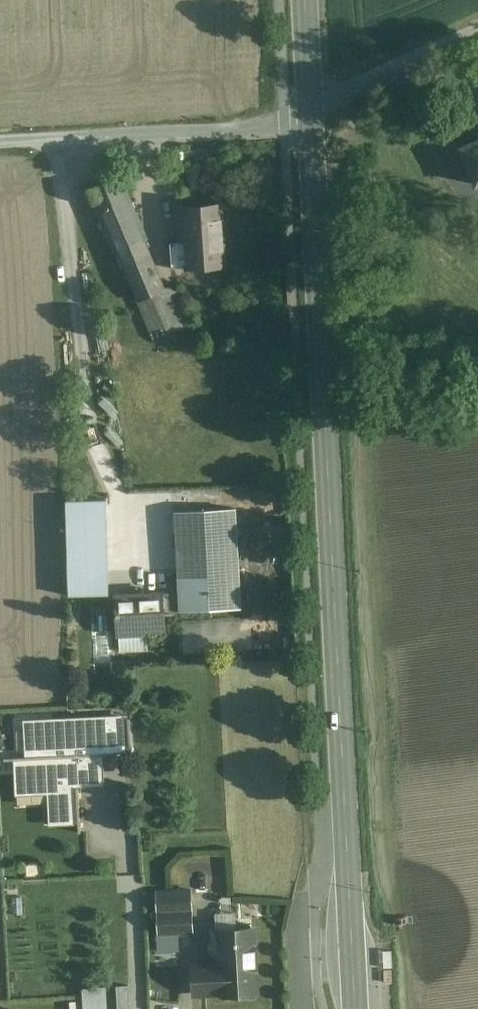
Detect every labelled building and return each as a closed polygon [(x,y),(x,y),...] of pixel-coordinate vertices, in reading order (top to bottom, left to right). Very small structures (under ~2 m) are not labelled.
[(437,173),(457,215),(477,205),(477,154),(437,173)] [(120,176),(87,189),(152,341),(191,324),(174,285),(167,288),(120,176)] [(232,201),(179,203),(182,277),(236,274),(232,201)] [(236,508),(173,512),(179,613),(242,610),(236,508)] [(99,587),(98,557),(63,557),(63,587),(99,587)] [(165,590),(114,593),(116,638),(146,637),(146,631),(167,630),(165,590)] [(251,650),(252,618),(182,617),(182,649),(251,650)] [(114,738),(113,718),(29,722),(31,757),(19,758),(20,790),(52,789),(53,820),(79,819),(77,775),(89,775),(88,755),(102,754),(102,739),(114,738)] [(191,891),(155,893),(156,912),(193,910),(191,891)] [(193,910),(156,912),(157,936),(194,934),(193,910)] [(255,929),(211,931),(212,956),(219,956),(220,965),(200,966),(193,974),(194,994),(221,992),(221,995),(258,993),(255,929)] [(105,985),(81,986),(82,1008),(106,1008),(105,985)]
